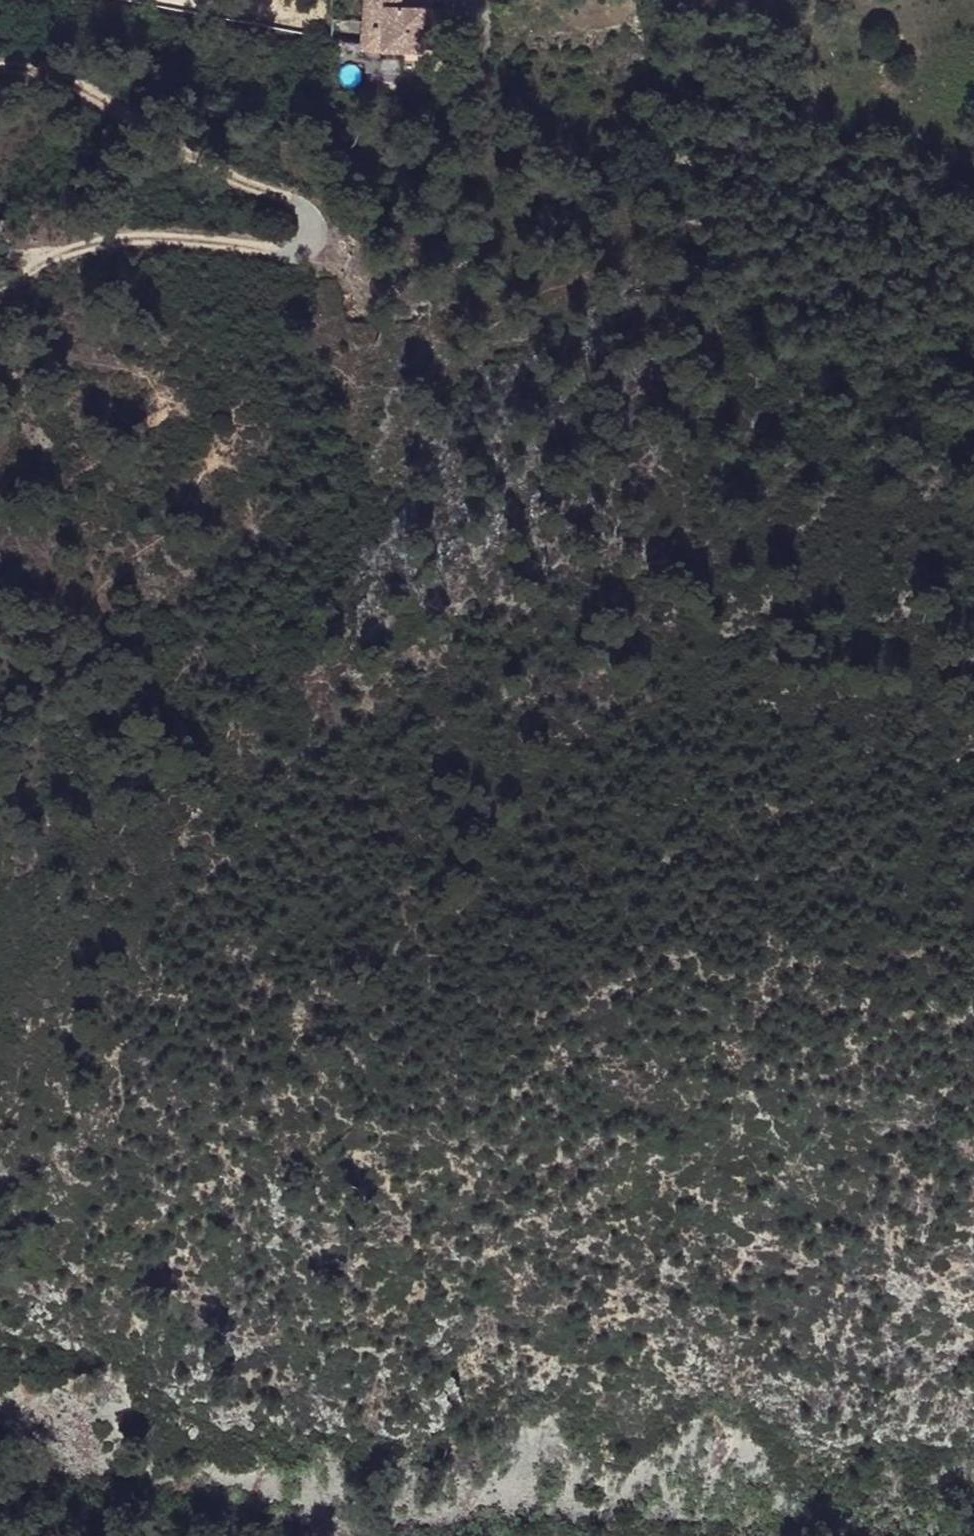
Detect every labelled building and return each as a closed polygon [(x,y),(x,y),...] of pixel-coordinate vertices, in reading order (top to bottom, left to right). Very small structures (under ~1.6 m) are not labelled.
[(364,49),(422,52),(423,48),(448,49),(450,10),(424,9),(424,7),(402,6),(402,0),(366,0),(364,49)]
